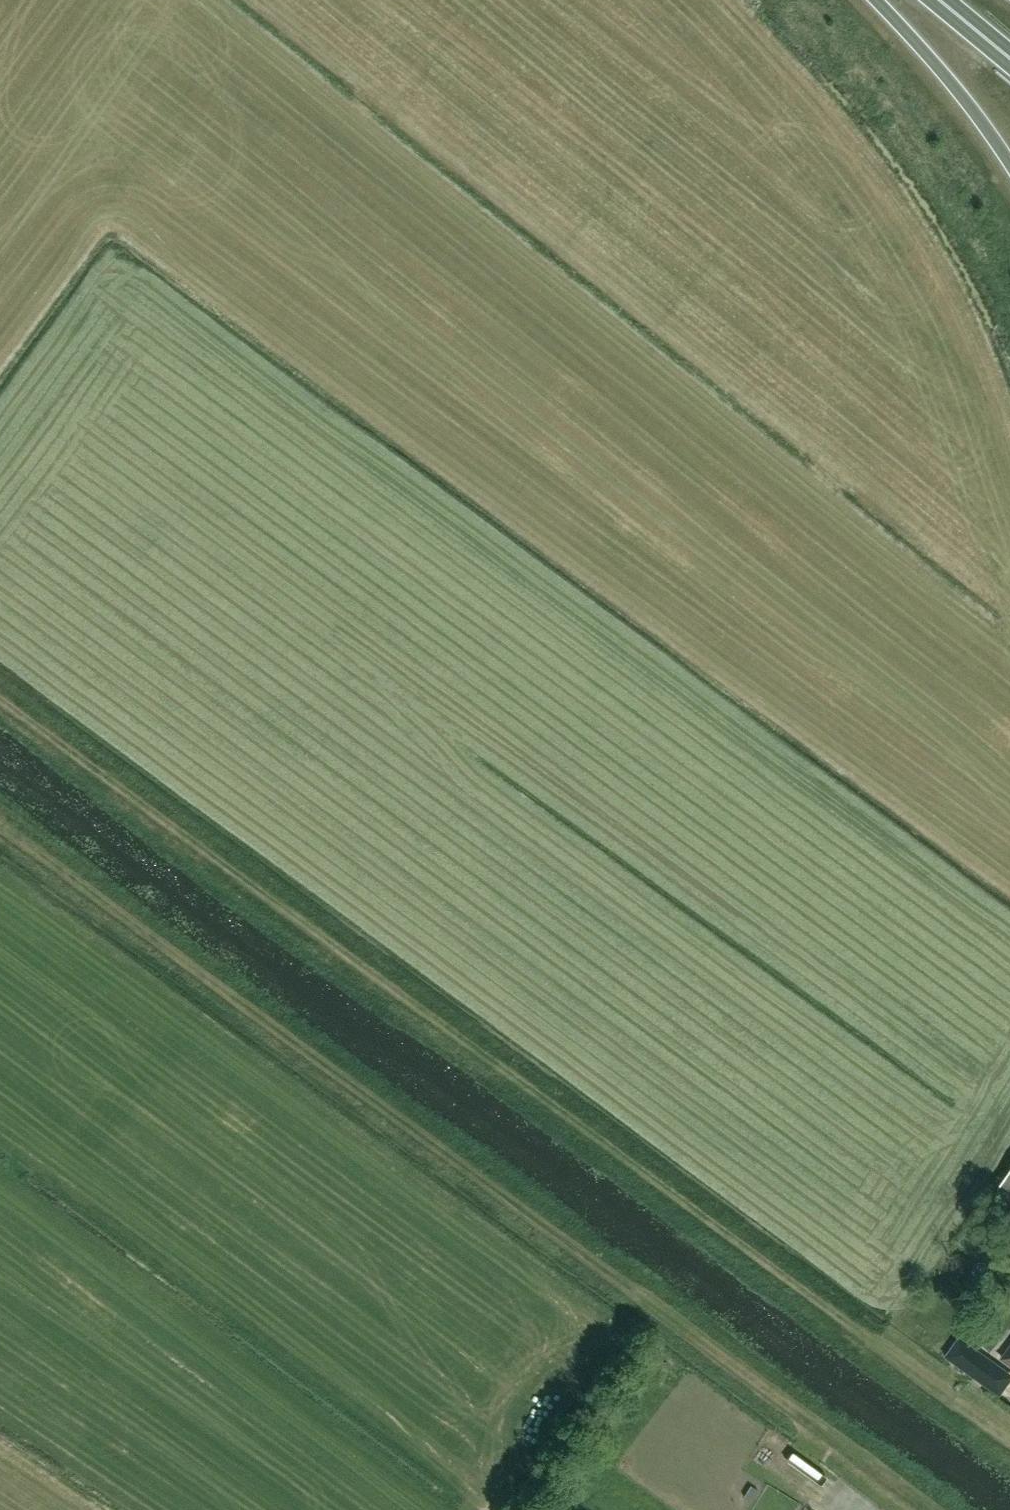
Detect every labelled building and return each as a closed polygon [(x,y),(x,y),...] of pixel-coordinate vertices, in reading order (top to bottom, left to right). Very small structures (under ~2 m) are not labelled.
[(1000,1189),(1009,1197),(1009,1175),(1000,1189)] [(994,1383),(1003,1370),(972,1349),(963,1362),(994,1383)]
